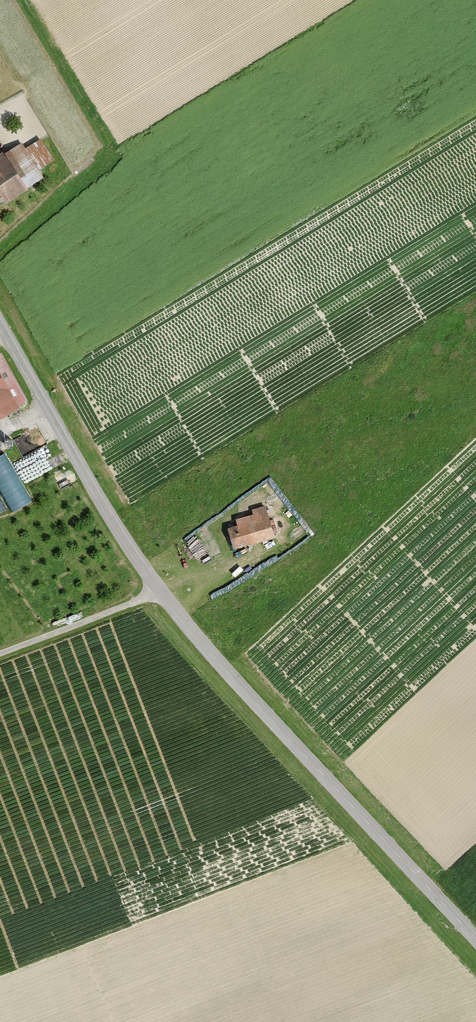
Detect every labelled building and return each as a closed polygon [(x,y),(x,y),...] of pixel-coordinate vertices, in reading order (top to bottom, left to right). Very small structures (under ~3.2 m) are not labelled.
[(1,203),(46,177),(41,170),(55,162),(40,136),(25,144),(22,139),(0,152),(0,202),(1,203)] [(0,349),(0,414),(27,400),(0,349)] [(1,452),(0,453),(0,495),(9,511),(29,500),(1,452)] [(0,495),(0,516),(9,511),(0,495)] [(268,515),(265,503),(251,508),(253,513),(238,517),(241,527),(229,530),(234,548),(283,533),(277,513),(268,515)]
